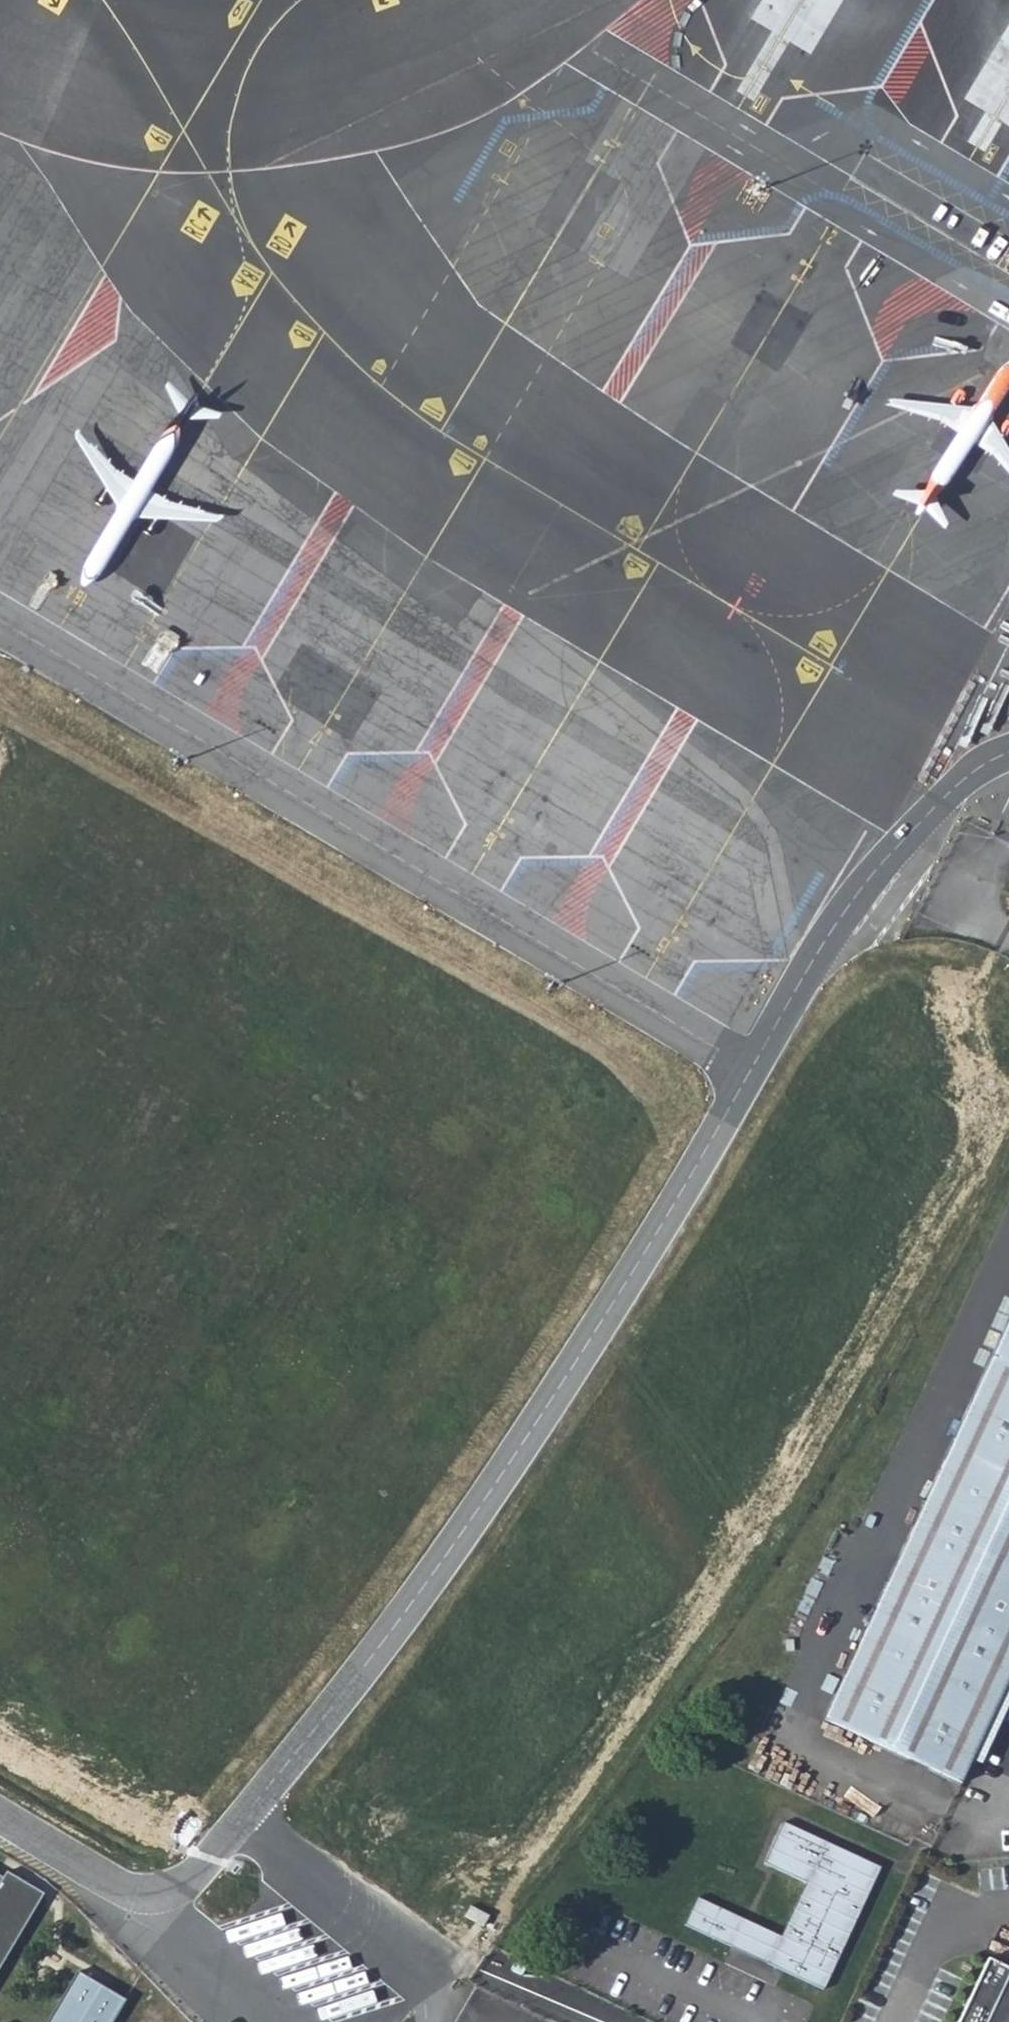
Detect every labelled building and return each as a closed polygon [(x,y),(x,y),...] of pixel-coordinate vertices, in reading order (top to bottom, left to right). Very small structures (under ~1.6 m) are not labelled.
[(1006,1336),(824,1718),(958,1780),(1008,1672),(1008,1329),(1006,1336)] [(694,1897),(681,1924),(728,1946),(732,1939),(768,1956),(765,1963),(821,1990),(878,1868),(781,1822),(762,1863),(804,1882),(778,1937),(694,1897)] [(45,1895),(7,1873),(2,1882),(0,1881),(0,1972),(45,1895)] [(732,1939),(728,1946),(765,1963),(768,1956),(732,1939)] [(989,1962),(960,2021),(1008,2021),(1008,1971),(989,1962)] [(127,2000),(79,1972),(51,2021),(114,2021),(127,2000)]
